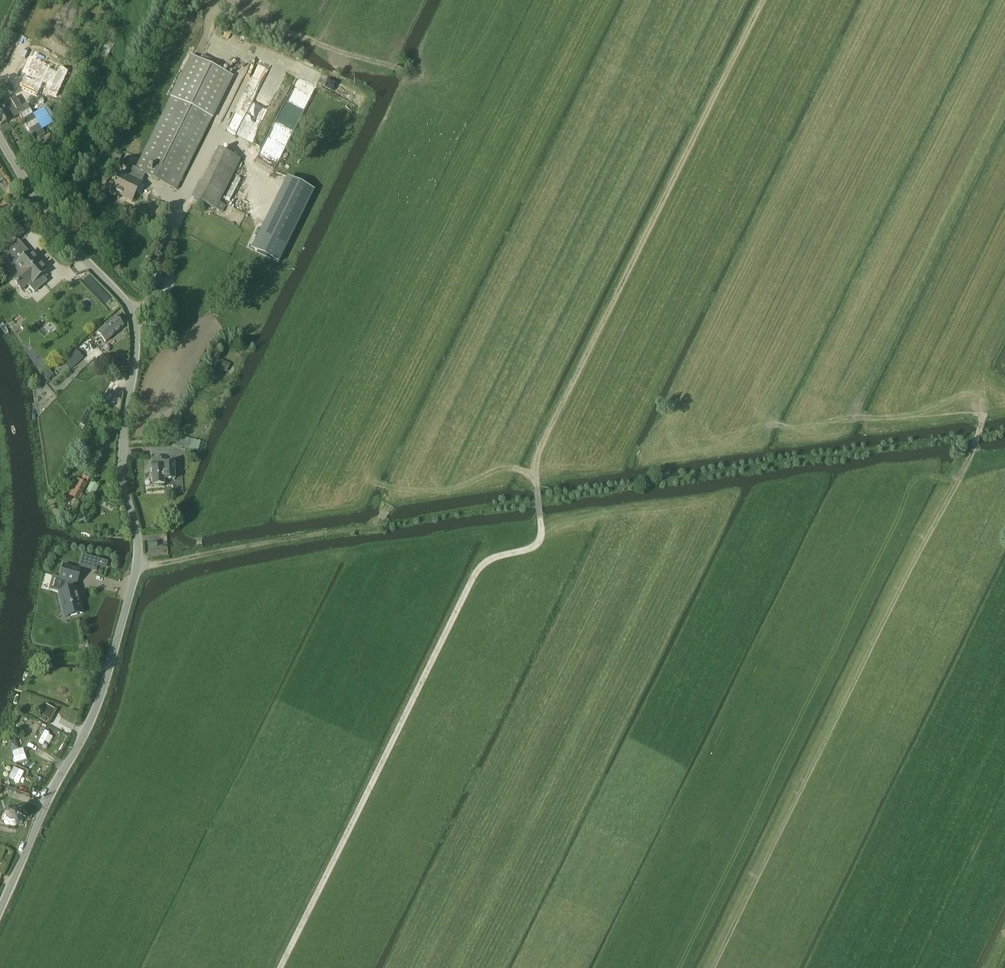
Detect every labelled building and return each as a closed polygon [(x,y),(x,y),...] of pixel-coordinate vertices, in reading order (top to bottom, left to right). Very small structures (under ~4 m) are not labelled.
[(232,77),(191,57),(135,170),(137,171),(144,174),(176,190),(232,77)] [(34,60),(19,94),(36,101),(43,84),(48,87),(45,94),(54,98),(67,70),(57,65),(53,75),(49,73),(51,68),(34,60)] [(90,99),(96,102),(97,102),(109,77),(102,73),(90,99)] [(15,97),(10,101),(31,134),(42,127),(27,104),(21,107),(15,97)] [(3,102),(0,104),(0,126),(10,120),(7,115),(15,111),(8,99),(3,102)] [(215,210),(240,160),(219,149),(193,199),(215,210)] [(119,176),(111,192),(132,202),(141,183),(140,183),(144,174),(137,171),(133,179),(128,177),(127,180),(119,176)] [(278,263),(287,245),(265,234),(256,252),(278,263)] [(45,270),(31,251),(28,254),(20,242),(1,256),(18,274),(12,279),(22,291),(29,284),(34,291),(45,281),(40,274),(45,270)] [(105,343),(123,327),(115,318),(97,333),(105,343)] [(65,360),(72,368),(83,359),(76,350),(65,360)] [(226,372),(230,365),(221,360),(217,367),(226,372)] [(87,409),(79,424),(86,427),(93,413),(87,409)] [(201,442),(175,435),(173,444),(198,451),(201,442)] [(163,468),(152,468),(153,486),(164,486),(164,480),(174,480),(173,464),(163,465),(163,468)] [(84,475),(81,481),(86,484),(89,478),(84,475)] [(81,481),(77,479),(68,495),(79,501),(82,494),(81,493),(81,492),(82,493),(87,485),(86,484),(81,481)] [(91,482),(86,492),(94,496),(99,486),(91,482)] [(82,558),(81,562),(97,567),(103,568),(104,564),(82,558)] [(64,566),(60,579),(68,581),(65,595),(60,596),(63,610),(67,609),(70,610),(71,616),(83,613),(80,602),(78,602),(77,596),(78,594),(76,588),(74,589),(75,583),(76,584),(80,570),(64,566)] [(47,718),(50,719),(54,709),(45,705),(41,714),(47,718)] [(20,722),(34,728),(36,723),(22,716),(20,722)] [(23,819),(20,818),(20,817),(19,817),(19,816),(19,815),(18,815),(18,814),(17,813),(16,813),(15,812),(13,811),(12,811),(11,811),(10,811),(9,812),(8,812),(7,813),(6,813),(5,814),(4,815),(4,816),(3,816),(3,817),(3,818),(3,819),(3,820),(3,821),(3,822),(3,824),(4,824),(5,826),(6,827),(8,828),(9,828),(10,828),(11,829),(13,828),(14,828),(15,828),(15,827),(17,827),(17,826),(18,825),(19,824),(19,823),(22,824),(23,819)]
